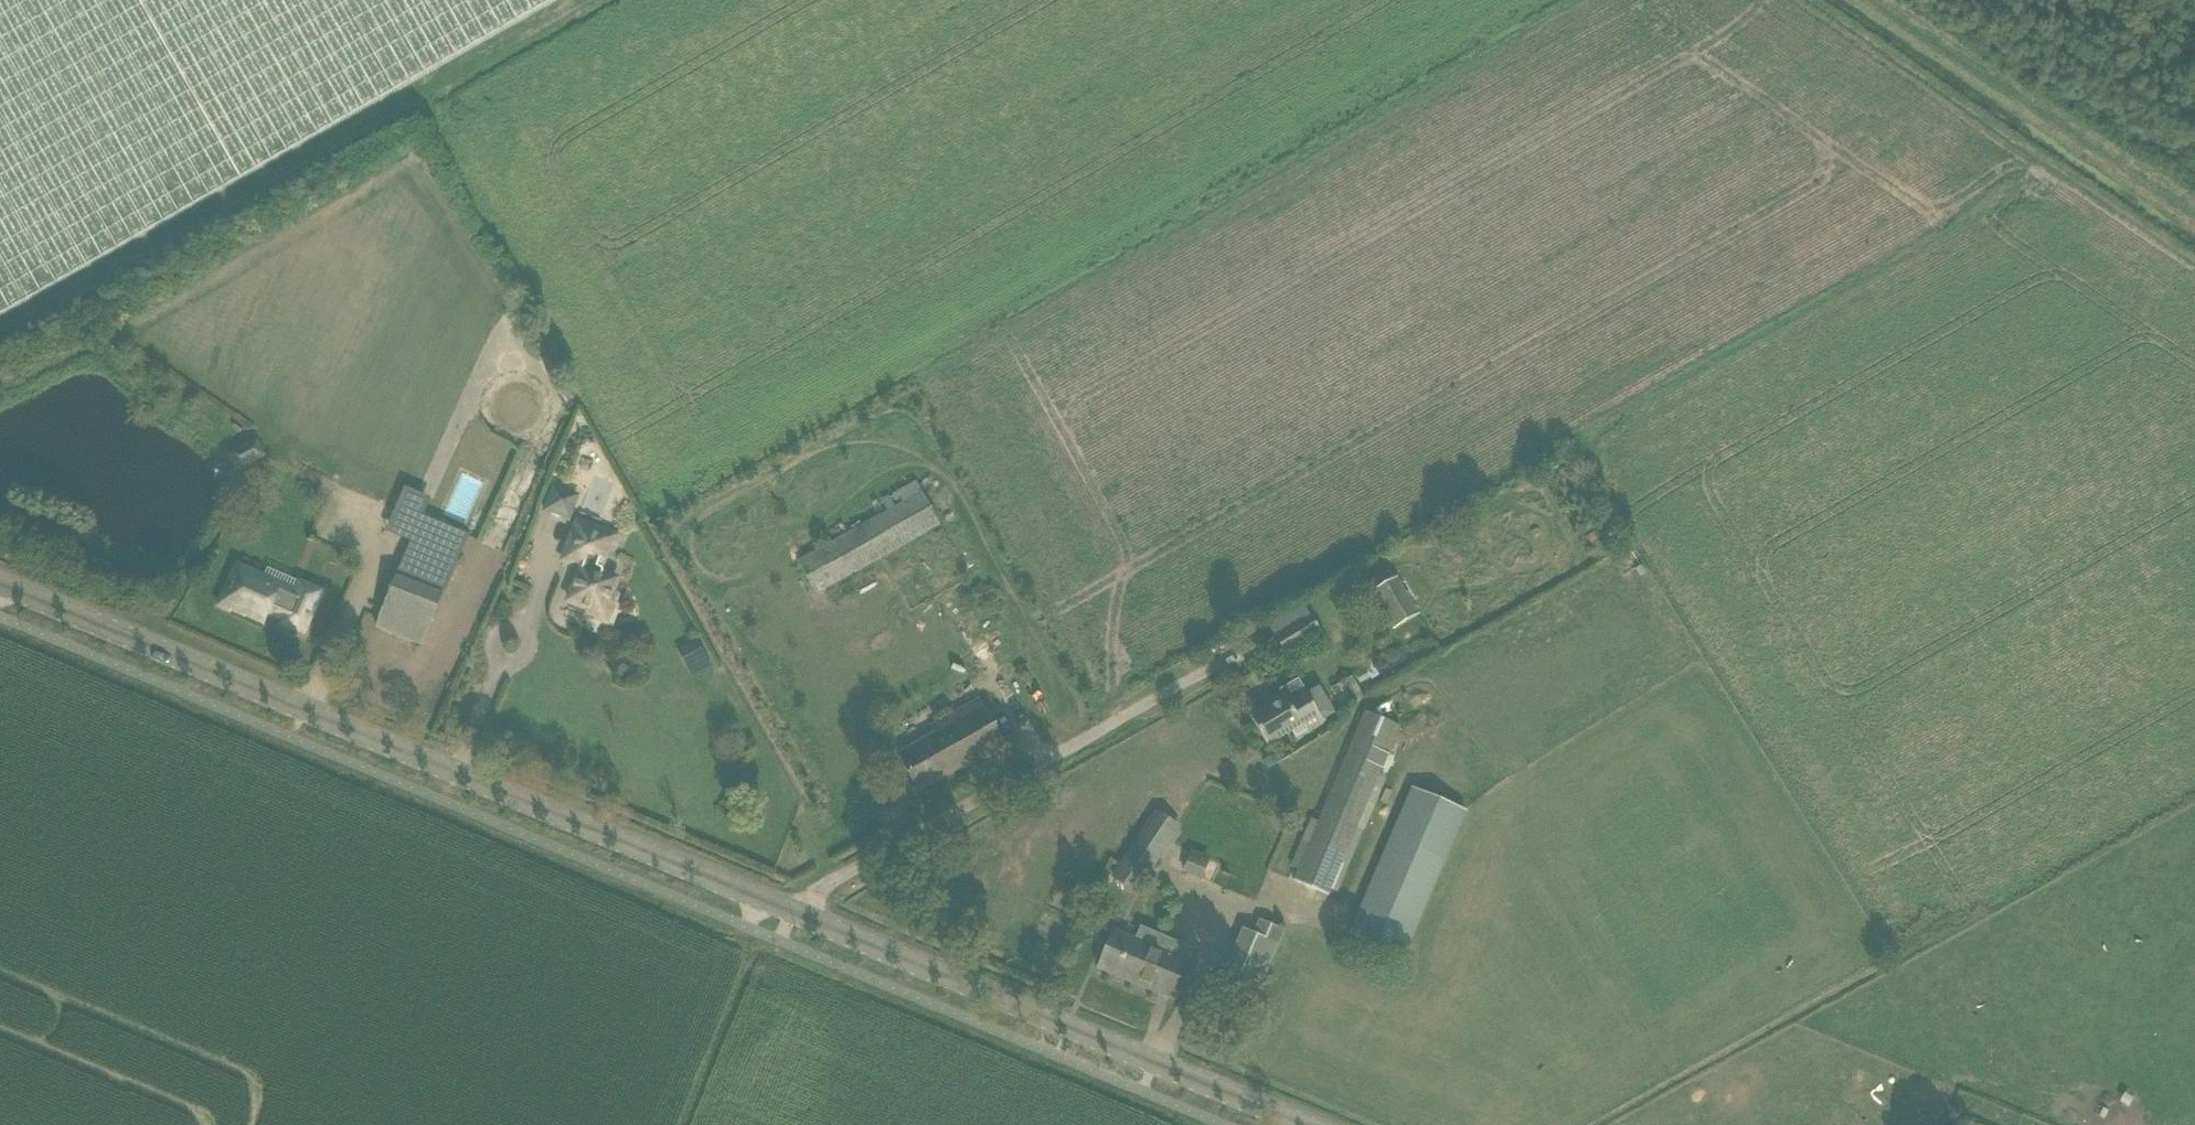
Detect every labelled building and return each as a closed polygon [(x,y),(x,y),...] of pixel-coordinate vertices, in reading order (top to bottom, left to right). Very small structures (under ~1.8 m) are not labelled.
[(557,0),(0,0),(0,317),(557,0)] [(416,307),(347,481),(413,507),(421,487),(416,485),(477,331),(416,307)] [(257,439),(243,446),(252,463),(265,456),(257,439)] [(796,562),(815,596),(940,527),(916,483),(877,505),(882,514),(796,562)] [(554,489),(546,511),(569,519),(573,508),(562,504),(566,493),(554,489)] [(609,625),(620,595),(616,593),(621,578),(605,572),(620,534),(575,517),(558,562),(577,570),(564,603),(585,612),(583,617),(609,625)] [(458,560),(412,541),(376,626),(422,645),(458,560)] [(237,564),(226,586),(241,593),(234,609),(264,623),(268,615),(282,621),(280,626),(303,636),(323,594),(299,583),(295,592),(237,564)] [(1397,577),(1372,592),(1388,620),(1413,605),(1397,577)] [(1285,655),(1311,641),(1309,637),(1319,631),(1311,616),(1275,637),(1285,655)] [(697,642),(681,650),(693,672),(709,664),(697,642)] [(1284,699),(1251,718),(1267,745),(1292,731),(1296,739),(1324,723),(1322,721),(1335,713),(1319,687),(1306,694),(1306,693),(1298,679),(1279,690),(1284,699)] [(1003,742),(992,724),(979,700),(933,726),(939,737),(900,758),(918,790),(1003,742)] [(1329,896),(1401,728),(1401,727),(1364,710),(1292,881),(1329,896)] [(1276,753),(1262,762),(1267,769),(1280,761),(1276,753)] [(1412,789),(1354,924),(1347,939),(1402,963),(1467,813),(1412,789)] [(1175,836),(1181,827),(1178,826),(1155,811),(1136,841),(1118,869),(1141,885),(1160,859),(1175,836)] [(1201,880),(1210,860),(1193,853),(1184,873),(1201,880)] [(1256,935),(1243,929),(1222,977),(1256,993),(1283,931),(1263,922),(1256,935)] [(1171,1000),(1181,978),(1193,949),(1141,928),(1137,939),(1115,930),(1108,947),(1099,968),(1171,1000)]
